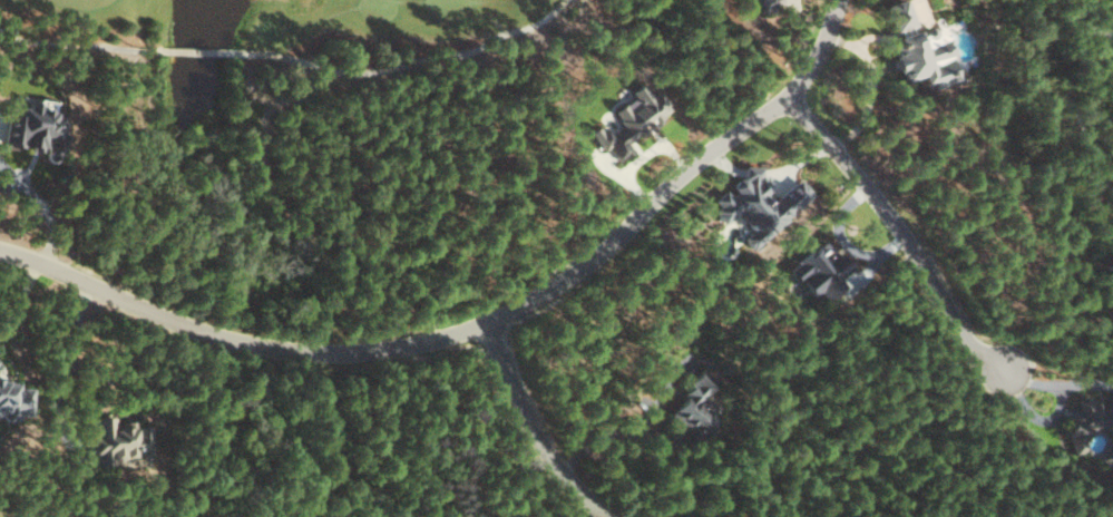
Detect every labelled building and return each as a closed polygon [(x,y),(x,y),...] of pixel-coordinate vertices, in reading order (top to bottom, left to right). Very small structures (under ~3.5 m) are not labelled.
[(782,6),(780,0),(757,0),(762,13),(782,6)] [(894,34),(897,34),(899,44),(892,45),(901,82),(918,78),(921,89),(958,81),(948,39),(941,41),(938,27),(933,28),(927,0),(902,0),(886,4),(894,34)] [(612,111),(623,126),(610,137),(599,123),(589,131),(604,150),(607,148),(618,160),(633,148),(627,142),(668,109),(655,92),(651,95),(640,82),(629,91),(632,95),(612,111)] [(67,146),(68,136),(61,111),(38,109),(36,102),(27,102),(26,106),(18,105),(17,111),(8,114),(6,136),(8,145),(33,149),(45,145),(47,153),(67,146)] [(814,196),(799,177),(771,200),(765,192),(771,187),(753,164),(743,171),(744,172),(730,183),(732,186),(711,203),(725,222),(737,212),(749,228),(740,235),(749,247),(814,196)] [(811,297),(820,291),(825,298),(844,286),(837,276),(849,268),(828,238),(789,265),(811,297)] [(717,379),(704,368),(665,414),(697,441),(722,412),(703,396),(717,379)] [(16,417),(16,415),(27,415),(28,387),(14,386),(14,378),(0,378),(0,417),(16,417)] [(1085,452),(1085,430),(1112,429),(1112,400),(1109,400),(1109,404),(1090,405),(1089,395),(1077,396),(1078,411),(1069,412),(1071,452),(1085,452)] [(148,424),(132,425),(132,421),(113,421),(113,415),(93,415),(93,433),(89,433),(90,456),(95,456),(96,464),(120,463),(120,457),(148,456),(148,424)]
